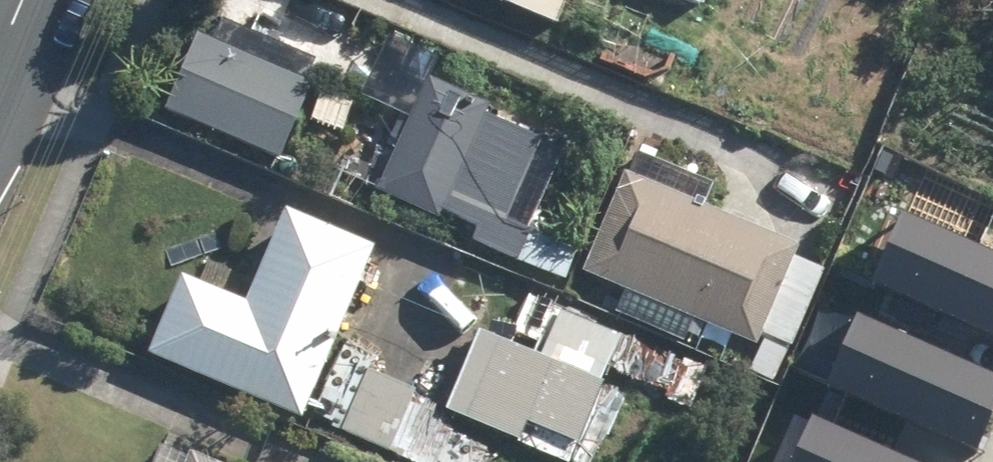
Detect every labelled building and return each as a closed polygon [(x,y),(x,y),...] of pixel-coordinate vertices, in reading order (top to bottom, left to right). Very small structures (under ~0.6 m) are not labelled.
[(566,27),(576,0),(499,0),(566,27)] [(697,9),(702,0),(680,0),(697,9)] [(197,34),(162,109),(283,165),(317,89),(197,34)] [(444,219),(447,212),(482,228),(474,244),(520,265),(571,154),(429,87),(381,189),(444,219)] [(626,312),(692,337),(700,316),(769,343),(808,242),(627,172),(588,273),(635,291),(626,312)] [(384,241),(295,204),(253,305),(190,279),(159,356),(311,419),(384,241)] [(591,441),(613,379),(490,335),(459,421),(519,442),(528,418),(591,441)] [(337,424),(418,461),(440,461),(459,421),(360,374),(337,424)] [(199,451),(194,461),(224,461),(199,451)]
